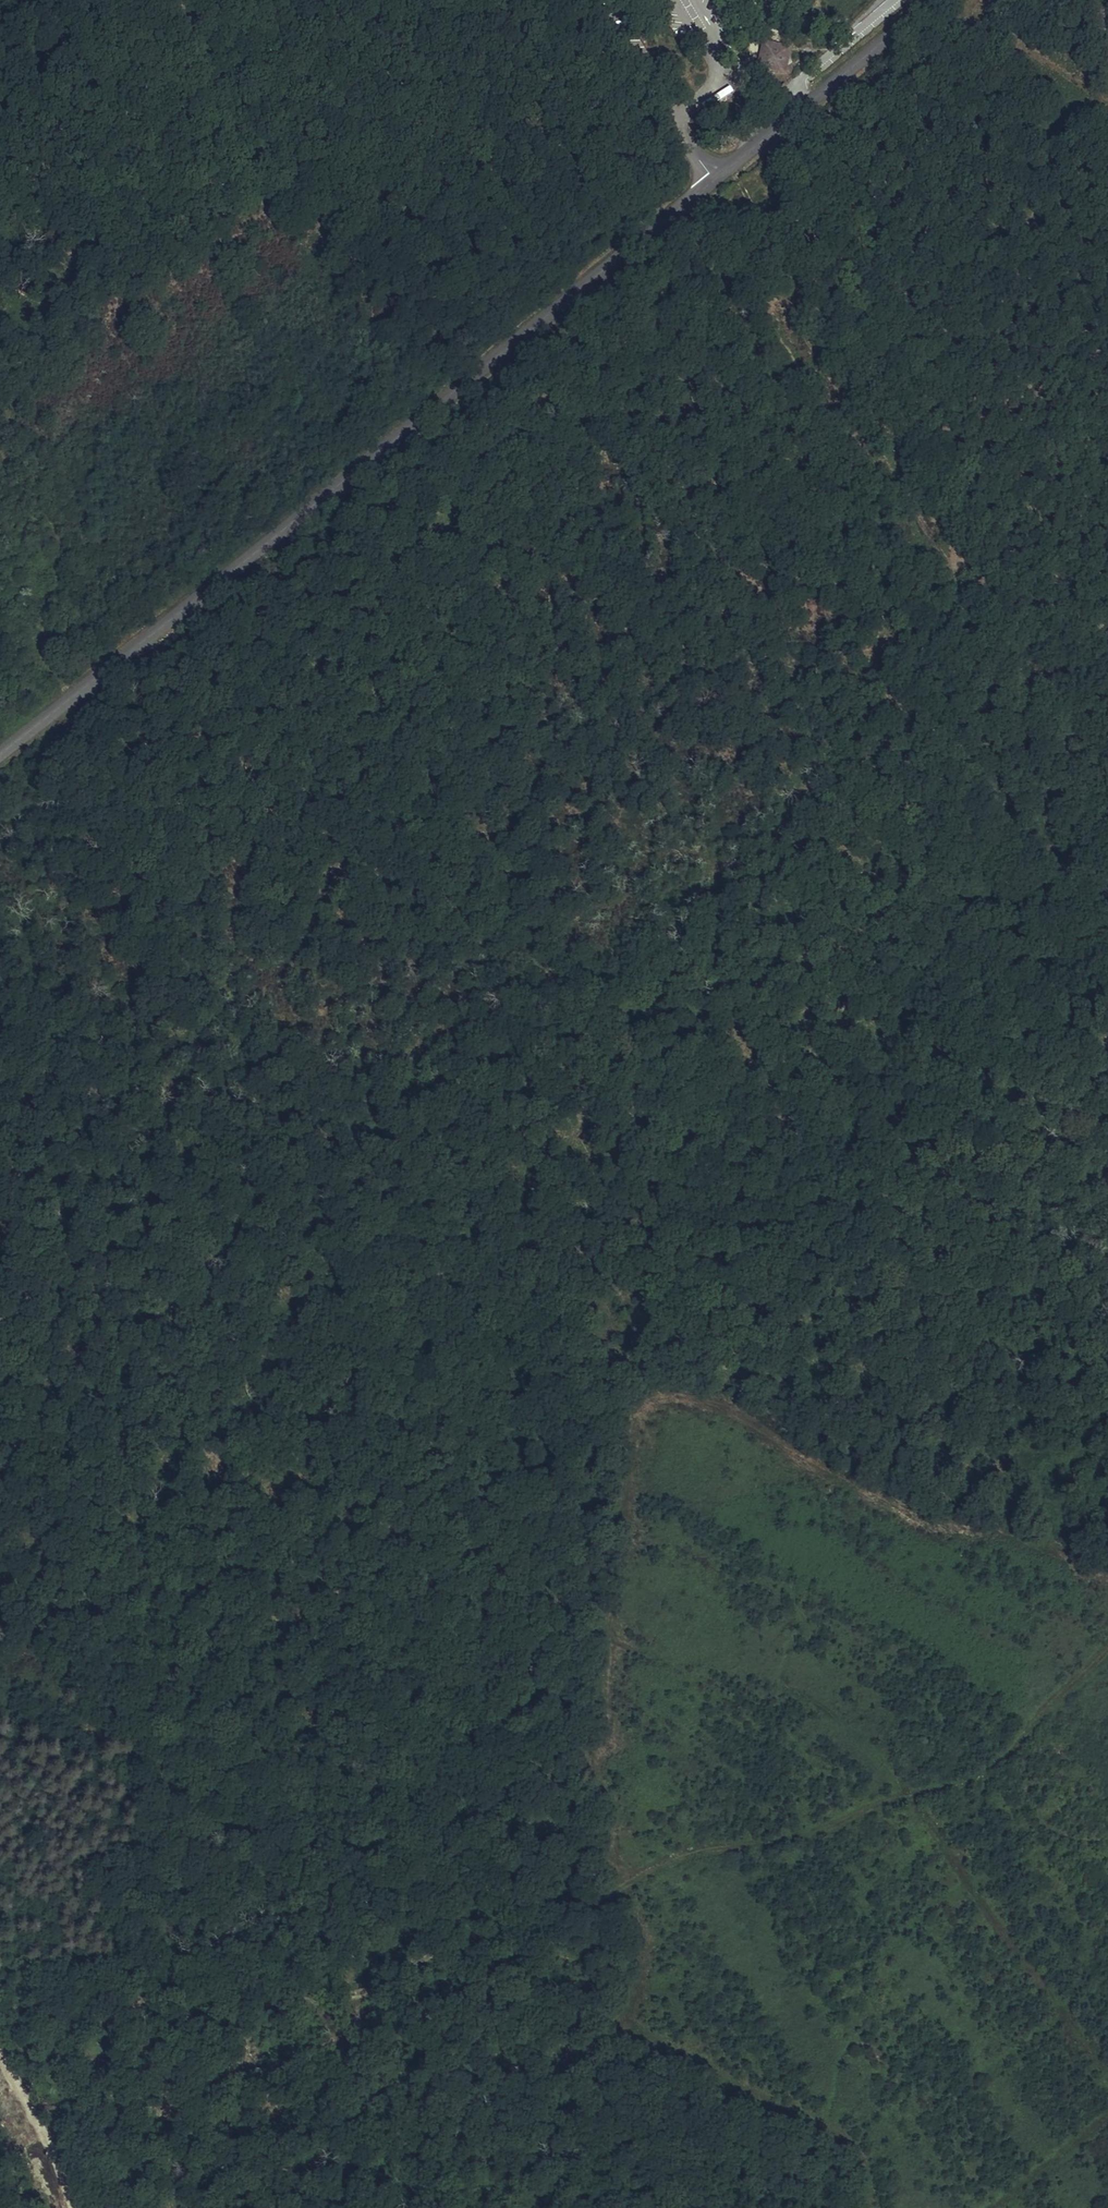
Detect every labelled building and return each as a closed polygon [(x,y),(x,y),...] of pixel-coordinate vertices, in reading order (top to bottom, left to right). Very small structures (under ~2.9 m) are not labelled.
[(772,74),(786,65),(776,49),(759,60),(768,74),(772,74)]
